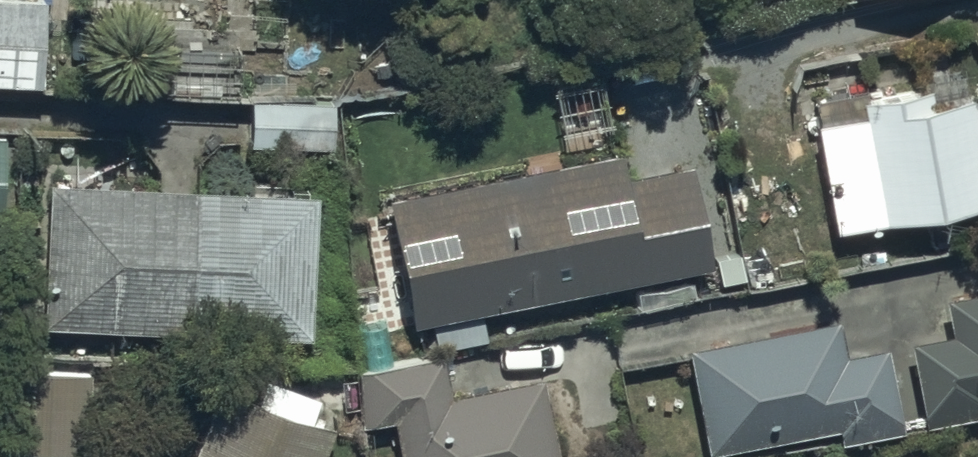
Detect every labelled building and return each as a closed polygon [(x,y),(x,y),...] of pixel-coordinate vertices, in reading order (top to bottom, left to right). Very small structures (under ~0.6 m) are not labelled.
[(27,0),(0,0),(0,87),(40,91),(49,2),(27,0)] [(836,230),(977,204),(977,98),(968,100),(963,73),(929,79),(930,88),(860,101),(858,94),(822,101),(826,123),(817,124),(836,230)] [(332,146),(333,102),(253,101),(252,144),(332,146)] [(623,159),(392,198),(413,325),(707,275),(687,162),(625,173),(623,159)] [(314,192),(50,183),(45,334),(309,343),(314,192)] [(904,340),(922,427),(977,416),(977,291),(942,298),(949,331),(904,340)] [(838,319),(688,351),(711,455),(840,427),(843,444),(906,431),(888,346),(845,355),(838,319)] [(357,370),(369,424),(394,419),(402,456),(559,456),(542,376),(451,395),(442,352),(357,370)] [(334,424),(311,417),(319,394),(264,376),(256,399),(215,385),(192,456),(323,456),(334,424)]
